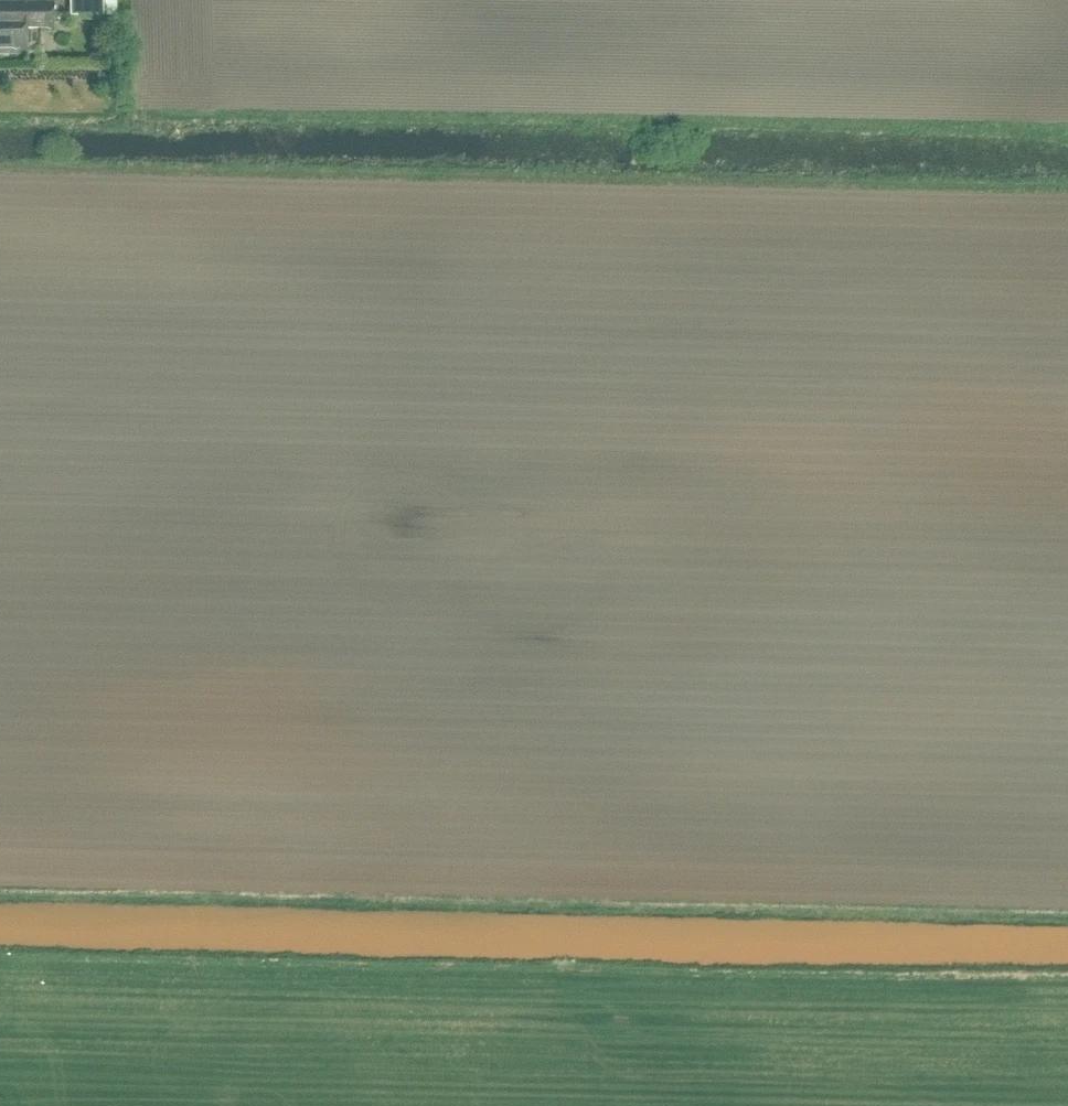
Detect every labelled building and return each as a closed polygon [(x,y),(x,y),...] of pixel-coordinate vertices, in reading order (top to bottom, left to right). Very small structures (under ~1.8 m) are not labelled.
[(104,19),(104,0),(71,0),(71,19),(104,19)] [(27,55),(27,34),(54,34),(54,7),(0,7),(0,56),(27,55)]
